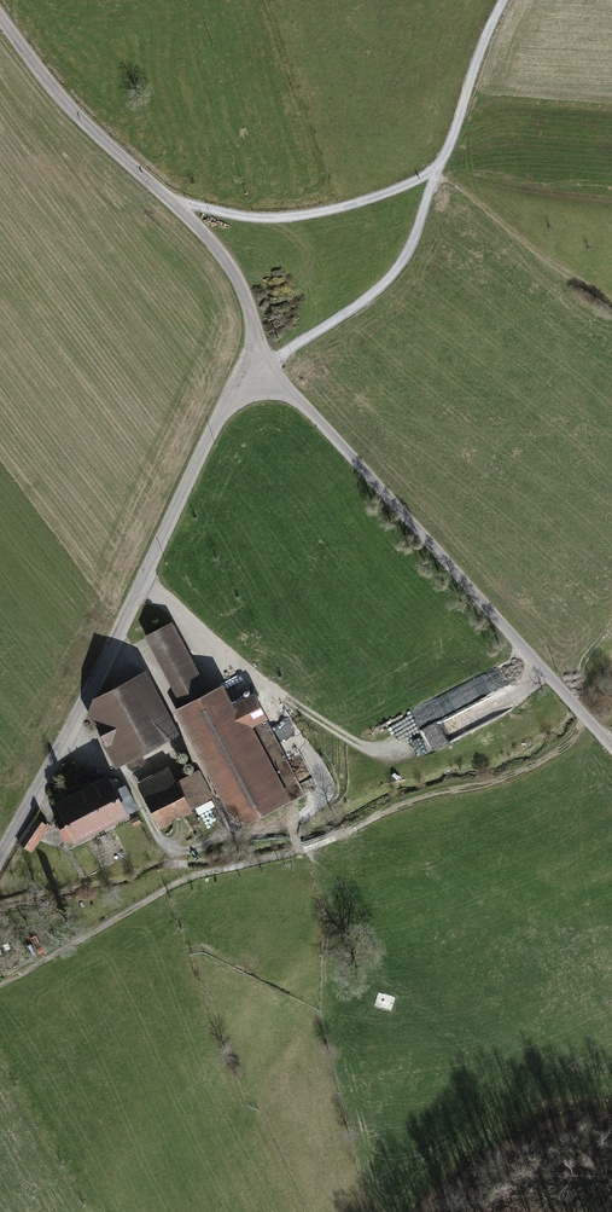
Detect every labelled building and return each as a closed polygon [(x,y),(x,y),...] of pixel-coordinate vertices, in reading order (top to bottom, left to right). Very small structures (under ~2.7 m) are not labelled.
[(207,692),(172,623),(147,636),(182,705),(174,708),(237,832),(293,804),(255,730),(270,722),(254,692),(233,703),(223,684),(207,692)] [(148,672),(89,702),(121,765),(180,735),(148,672)] [(173,768),(139,784),(157,826),(192,811),(173,768)] [(107,775),(49,802),(70,845),(127,817),(107,775)] [(49,828),(35,819),(19,844),(33,853),(49,828)] [(388,1000),(378,996),(375,1003),(385,1007),(388,1000)]
